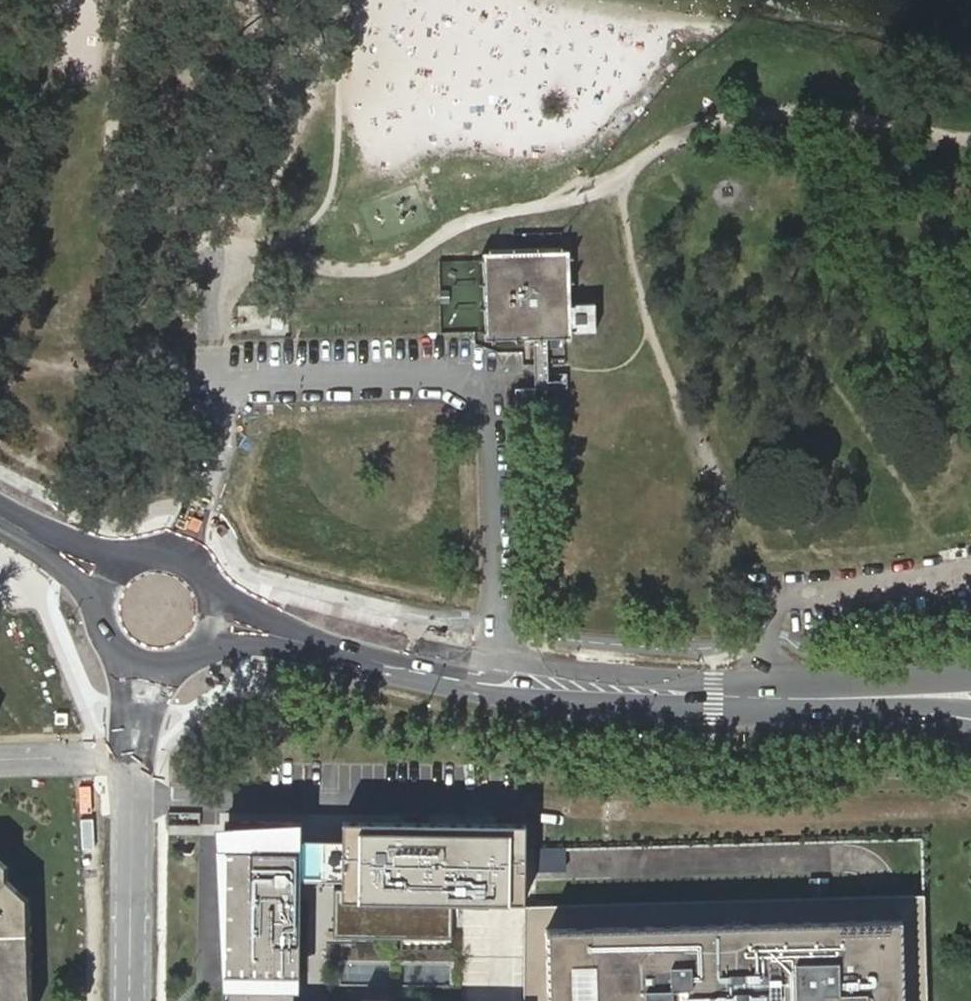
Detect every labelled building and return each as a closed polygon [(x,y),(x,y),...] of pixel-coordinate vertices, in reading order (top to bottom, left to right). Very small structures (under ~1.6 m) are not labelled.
[(563,247),(483,251),(486,334),(566,330),(566,324),(565,297),(563,247)] [(585,297),(565,297),(566,324),(586,324),(585,297)] [(538,339),(537,382),(546,382),(547,339),(538,339)] [(520,816),(501,816),(338,817),(335,839),(295,835),(296,818),(206,822),(219,986),(218,1000),(525,1000),(523,895),(520,816)] [(656,878),(673,875),(668,846),(651,849),(656,878)] [(31,885),(10,868),(8,855),(0,847),(0,1000),(35,1000),(31,885)] [(921,890),(523,895),(525,1000),(923,1000),(921,890)] [(211,947),(213,924),(190,921),(188,945),(211,947)]
